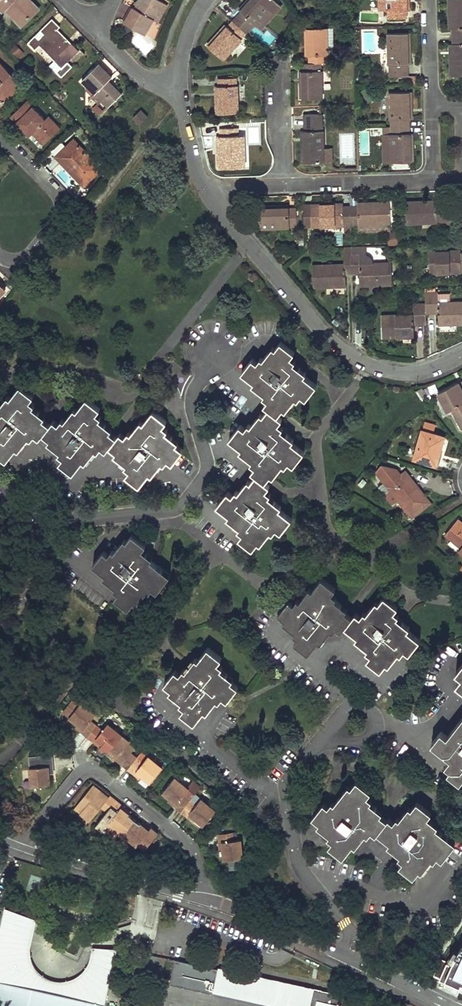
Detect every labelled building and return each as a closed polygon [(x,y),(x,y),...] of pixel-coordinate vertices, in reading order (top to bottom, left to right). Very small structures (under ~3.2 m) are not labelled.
[(3,5),(4,3),(8,7),(9,6),(23,20),(38,5),(33,0),(0,0),(0,3),(3,5)] [(161,0),(139,0),(126,22),(147,34),(155,19),(160,21),(169,5),(161,0)] [(245,32),(254,22),(255,23),(275,0),(248,0),(239,10),(242,12),(234,22),(245,32)] [(409,0),(381,0),(382,12),(391,11),(391,19),(406,18),(406,11),(410,11),(409,0)] [(461,37),(461,0),(449,0),(450,29),(453,29),(453,37),(461,37)] [(60,25),(52,17),(41,29),(45,32),(39,38),(36,34),(29,41),(36,48),(39,45),(61,66),(58,70),(63,75),(73,65),(68,60),(79,49),(58,27),(60,25)] [(245,32),(234,22),(228,28),(225,25),(207,45),(223,59),(240,39),(239,38),(245,32)] [(310,55),(310,62),(320,62),(326,62),(326,54),(328,54),(328,28),(306,29),(307,55),(310,55)] [(410,33),(390,33),(391,66),(392,66),(392,78),(408,78),(407,66),(411,65),(410,33)] [(453,37),(453,44),(451,44),(452,76),(461,75),(461,37),(453,37)] [(18,44),(10,49),(17,58),(25,53),(18,44)] [(80,49),(70,60),(73,63),(84,52),(80,49)] [(0,61),(0,104),(17,87),(14,84),(19,80),(0,61)] [(320,70),(320,62),(310,62),(304,62),(304,70),(301,70),(302,97),(322,97),(322,70),(320,70)] [(112,76),(99,64),(83,80),(108,106),(121,93),(108,79),(112,76)] [(234,78),(218,78),(218,86),(215,86),(216,113),(237,112),(236,86),(234,86),(234,78)] [(413,120),(412,93),(391,93),(392,120),(394,120),(394,127),(409,127),(409,120),(413,120)] [(45,142),(62,126),(49,113),(46,116),(29,98),(12,114),(28,131),(31,128),(45,142)] [(149,117),(141,110),(134,118),(142,125),(149,117)] [(321,130),(321,114),(305,114),(305,130),(302,130),(302,162),(332,161),(332,148),(323,148),(323,130),(321,130)] [(240,135),(248,134),(248,126),(239,126),(240,135)] [(237,127),(220,128),(220,135),(218,135),(219,166),(241,165),(239,134),(237,135),(237,127)] [(409,133),(409,127),(394,127),(394,134),(392,134),(393,162),(414,161),(413,133),(409,133)] [(86,182),(102,165),(75,137),(58,153),(86,182)] [(58,174),(67,185),(72,181),(62,170),(58,174)] [(450,221),(450,204),(438,204),(438,202),(406,202),(406,223),(438,223),(438,221),(450,221)] [(391,230),(390,203),(358,203),(358,207),(351,207),(351,223),(358,223),(359,231),(391,230)] [(351,223),(351,207),(344,207),(343,204),(313,205),(313,225),(344,224),(344,223),(351,223)] [(289,208),(289,205),(260,205),(262,226),(289,226),(289,224),(296,224),(296,208),(289,208)] [(353,270),(352,245),(345,246),(346,264),(314,265),(314,286),(346,285),(346,271),(353,270)] [(366,245),(352,245),(353,270),(353,273),(361,273),(361,284),(393,283),(392,262),(373,263),(373,260),(372,258),(371,256),(369,255),(367,254),(366,245)] [(461,249),(430,250),(430,272),(461,271),(461,253),(461,249)] [(425,303),(426,309),(437,309),(437,323),(461,322),(461,301),(437,302),(437,291),(425,292),(425,303)] [(426,309),(425,303),(413,303),(414,313),(381,314),(382,336),(415,335),(414,320),(426,320),(426,309)] [(233,538),(247,549),(257,537),(260,540),(269,529),(276,535),(287,521),(275,511),(278,508),(271,502),(269,505),(263,500),(266,497),(261,493),(265,488),(261,485),(272,471),(275,473),(284,462),(291,468),(303,453),(291,443),(293,441),(284,433),(282,436),(276,431),(279,428),(274,425),(278,420),(272,416),(284,402),(286,404),(296,393),(303,399),(315,385),(303,375),(305,372),(296,364),(294,367),(289,363),(291,360),(285,355),(289,351),(276,339),(265,352),(262,349),(253,360),(248,357),(237,370),(250,381),(247,384),(270,402),(254,421),(251,418),(241,429),(237,426),(226,439),(239,450),(236,453),(257,470),(241,490),(238,487),(229,497),(223,492),(211,506),(223,515),(220,518),(237,533),(233,538)] [(461,380),(437,393),(448,412),(453,410),(461,427),(461,381),(461,380)] [(6,463),(16,449),(19,452),(36,431),(54,446),(52,449),(63,458),(60,463),(73,474),(84,460),(87,463),(103,442),(124,458),(122,462),(133,471),(128,478),(142,489),(152,476),(154,478),(169,460),(173,463),(184,450),(171,440),(174,437),(162,428),(168,421),(154,410),(144,422),(141,420),(136,427),(138,429),(134,435),(131,433),(127,438),(122,434),(119,438),(105,427),(107,424),(96,415),(102,408),(87,396),(77,408),(74,406),(67,415),(70,417),(65,423),(62,421),(58,426),(54,422),(50,427),(37,416),(39,413),(28,404),(33,397),(19,385),(9,397),(6,395),(0,402),(0,405),(2,406),(0,409),(0,458),(6,463)] [(435,425),(424,422),(413,459),(435,466),(444,437),(433,434),(435,425)] [(429,503),(405,472),(401,475),(395,469),(382,466),(377,471),(388,485),(387,486),(391,491),(385,496),(392,504),(398,499),(412,517),(429,503)] [(461,554),(461,524),(457,520),(444,535),(460,548),(458,550),(461,554)] [(142,544),(128,533),(118,546),(115,544),(106,555),(99,549),(88,562),(100,572),(98,575),(117,589),(113,594),(127,605),(138,591),(141,594),(149,584),(156,589),(167,575),(154,565),(156,562),(149,557),(147,559),(141,555),(143,552),(138,548),(142,544)] [(372,649),(369,654),(383,665),(393,652),(396,655),(405,644),(412,649),(423,636),(411,626),(413,623),(406,617),(404,619),(399,615),(401,612),(396,608),(400,603),(386,592),(375,605),(373,603),(364,614),(356,608),(352,613),(339,602),(341,599),(330,590),(336,584),(321,572),(311,584),(308,582),(300,591),(304,594),(299,599),(296,596),(292,601),(288,598),(277,612),(289,622),(286,625),(298,634),(294,639),(308,650),(318,636),(321,638),(339,617),(357,632),(355,635),(372,649)] [(175,669),(164,683),(176,693),(174,696),(186,705),(181,712),(194,723),(204,711),(207,713),(222,695),(226,698),(237,685),(224,674),(226,671),(215,662),(221,655),(207,644),(198,656),(195,654),(189,662),(191,664),(186,670),(184,668),(180,673),(175,669)] [(454,673),(460,678),(454,685),(461,691),(461,663),(454,673)] [(62,711),(69,717),(80,703),(73,698),(62,711)] [(83,729),(91,720),(96,713),(81,701),(80,703),(69,717),(77,724),(83,729)] [(438,732),(428,744),(448,759),(443,765),(448,769),(445,773),(457,783),(461,777),(461,715),(444,737),(438,732)] [(83,729),(77,724),(74,726),(87,737),(97,725),(91,720),(83,729)] [(100,747),(115,728),(108,723),(103,729),(97,725),(87,737),(100,747)] [(115,728),(100,747),(107,753),(122,734),(115,728)] [(115,759),(129,740),(122,734),(107,753),(115,759)] [(129,740),(115,759),(127,769),(137,757),(131,753),(137,746),(129,740)] [(136,770),(147,757),(141,752),(137,757),(127,769),(140,779),(143,776),(136,770)] [(29,756),(29,767),(49,765),(50,772),(54,772),(53,754),(29,756)] [(136,770),(143,776),(151,782),(163,767),(148,755),(147,757),(136,770)] [(50,784),(50,772),(49,765),(29,767),(26,767),(28,786),(50,784)] [(162,793),(170,799),(176,804),(184,795),(190,799),(199,788),(192,782),(187,787),(175,777),(162,793)] [(322,802),(311,816),(317,821),(315,824),(327,834),(325,837),(330,840),(326,845),(341,857),(351,844),(353,845),(363,833),(366,835),(371,828),(387,841),(385,844),(397,854),(396,857),(400,860),(396,865),(409,876),(415,869),(418,872),(432,855),(439,860),(452,844),(432,828),(434,825),(425,817),(429,812),(415,801),(410,808),(407,806),(396,819),(394,817),(387,826),(374,816),(377,812),(365,803),(367,800),(363,796),(367,791),(354,780),(349,786),(346,784),(332,802),(330,800),(326,805),(322,802)] [(92,784),(74,807),(90,820),(101,807),(107,811),(116,800),(111,795),(109,797),(92,784)] [(190,799),(184,795),(176,804),(170,799),(168,802),(180,812),(190,799)] [(188,814),(194,818),(203,826),(216,810),(201,798),(196,804),(188,814)] [(188,814),(196,804),(190,799),(180,812),(192,821),(194,818),(188,814)] [(109,821),(122,806),(123,805),(116,800),(107,811),(96,825),(110,837),(115,831),(117,828),(109,821)] [(130,813),(122,806),(109,821),(117,828),(115,831),(121,836),(135,818),(129,814),(130,813)] [(137,844),(149,829),(141,822),(141,823),(135,818),(121,836),(127,840),(129,838),(137,844)] [(149,829),(137,844),(144,850),(159,832),(151,826),(149,829)] [(219,849),(222,849),(221,841),(238,839),(237,832),(217,834),(219,849)] [(242,839),(238,839),(221,841),(222,849),(223,860),(244,858),(242,839)] [(4,905),(0,924),(0,1002),(15,1005),(104,1005),(116,947),(94,946),(92,957),(89,963),(86,969),(81,974),(75,977),(70,979),(64,981),(59,981),(52,980),(47,978),(42,975),(37,972),(33,967),(31,962),(29,956),(28,950),(28,942),(34,917),(4,905)] [(456,949),(453,947),(447,957),(451,959),(449,962),(440,958),(433,974),(445,980),(444,982),(455,987),(456,984),(461,986),(461,939),(456,949)] [(175,958),(170,980),(285,1005),(340,1005),(341,1002),(336,1001),(337,994),(175,958)]
